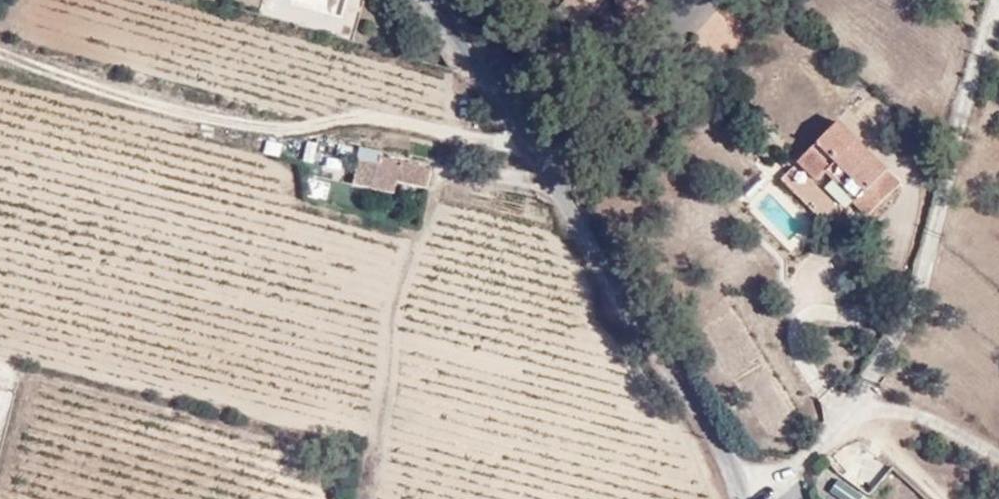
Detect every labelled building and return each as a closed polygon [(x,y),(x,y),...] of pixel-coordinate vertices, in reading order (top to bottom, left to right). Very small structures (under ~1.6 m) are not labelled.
[(825,165),(855,196),(866,208),(898,175),(885,162),(883,164),(835,116),(795,156),(796,157),(815,176),(825,165)] [(368,159),(364,183),(401,191),(403,181),(433,187),(437,167),(382,155),(381,161),(368,159)] [(863,487),(833,480),(828,498),(861,498),(863,487)]
